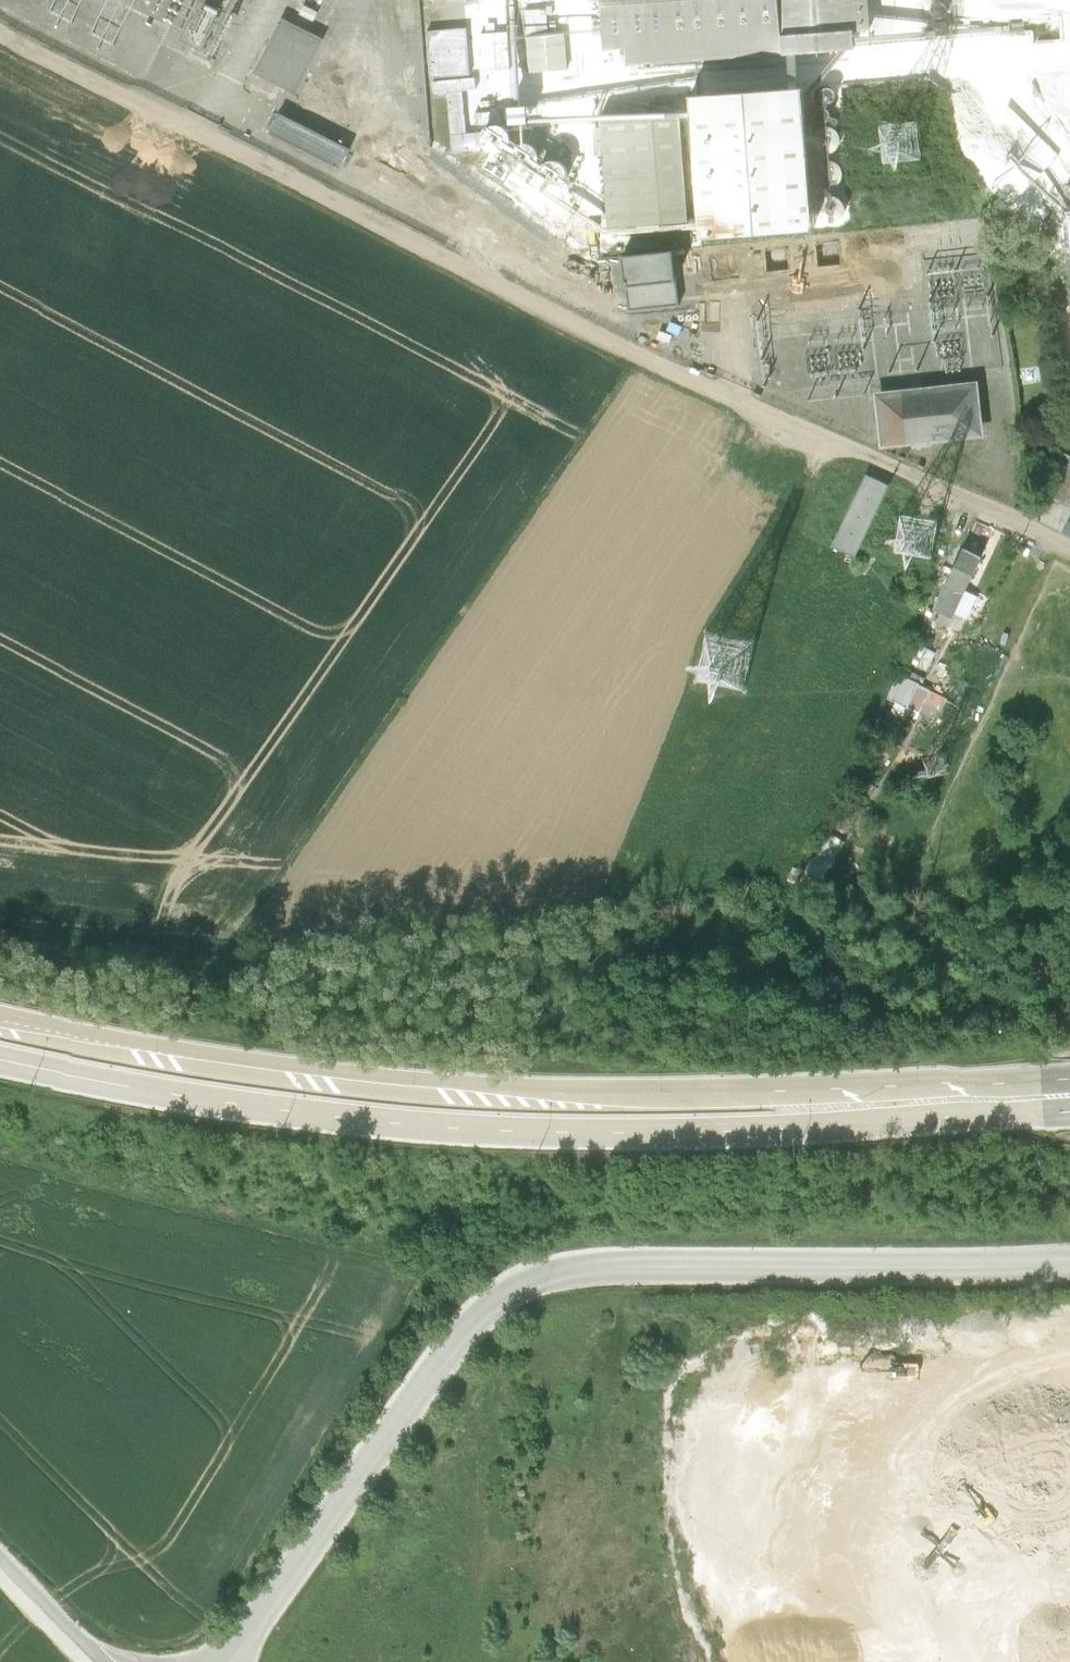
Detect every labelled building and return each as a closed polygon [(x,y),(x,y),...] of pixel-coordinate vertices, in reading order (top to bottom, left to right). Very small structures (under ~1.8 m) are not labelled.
[(606,48),(627,46),(628,64),(784,52),(798,51),(856,47),(855,31),(871,29),(869,0),(603,0),(606,48)] [(508,2),(467,7),(469,20),(509,16),(508,2)] [(322,9),(307,3),(302,14),(317,20),(322,9)] [(284,17),(256,71),(297,93),(325,38),(284,17)] [(468,26),(429,28),(433,75),(472,72),(468,26)] [(509,30),(482,32),(485,70),(512,67),(509,30)] [(533,68),(523,69),(523,83),(550,81),(549,68),(567,67),(564,33),(530,36),(533,68)] [(798,51),(784,52),(792,86),(800,86),(801,86),(798,51)] [(477,76),(434,79),(435,91),(449,90),(455,151),(484,148),(483,138),(482,130),(468,131),(465,89),(478,87),(477,76)] [(745,90),(692,93),(703,235),(814,227),(805,86),(801,86),(800,86),(745,90)] [(529,104),(510,105),(511,122),(530,121),(529,104)] [(610,226),(690,219),(681,108),(602,115),(610,226)] [(281,110),(271,131),(342,166),(352,146),(281,110)] [(509,124),(504,123),(499,123),(495,126),(491,130),(490,134),(490,139),(491,144),(494,147),(498,150),(503,151),(508,150),(512,148),(516,144),(517,140),(518,135),(516,130),(513,126),(509,124)] [(838,125),(833,124),(828,125),(824,127),(820,131),(819,136),(819,141),(820,145),(824,149),(828,151),(833,152),(837,152),(842,149),(845,145),(847,141),(847,136),(845,131),(842,128),(838,125)] [(537,142),(532,141),(527,142),(523,145),(520,148),(518,153),(518,158),(520,163),(523,166),(527,169),(532,170),(537,169),(541,166),(544,163),(546,158),(546,153),(544,149),(541,145),(537,142)] [(565,161),(560,160),(555,161),(551,163),(548,167),(546,172),(546,177),(547,181),(550,185),(555,188),(560,188),(564,188),(569,185),(572,182),(574,177),(574,172),(572,167),(569,164),(565,161)] [(844,197),(839,196),(834,197),(830,199),(826,203),(825,207),(825,212),(826,217),(829,221),(834,223),(838,224),(843,223),(847,221),(851,217),(852,213),(852,208),(851,203),(848,199),(844,197)] [(690,219),(610,226),(608,231),(689,228),(690,219)] [(628,284),(678,279),(674,248),(624,253),(628,284)] [(678,279),(628,284),(630,309),(681,303),(678,279)] [(979,379),(875,390),(881,447),(985,435),(979,379)] [(866,472),(832,544),(856,555),(891,483),(866,472)] [(1041,491),(1032,514),(1063,529),(1069,533),(1069,506),(1041,491)] [(946,582),(965,591),(967,587),(983,555),(964,545),(946,582)] [(965,591),(946,582),(935,608),(953,616),(965,591)] [(965,591),(953,616),(939,610),(936,618),(959,629),(977,592),(967,587),(965,591)] [(932,715),(942,695),(921,685),(937,652),(918,643),(904,673),(899,671),(887,695),(911,706),(932,715)] [(942,695),(932,715),(945,722),(955,701),(942,695)] [(886,811),(876,827),(886,833),(896,817),(886,811)] [(813,854),(795,888),(818,900),(828,882),(823,879),(830,864),(832,865),(845,839),(840,837),(841,836),(829,830),(815,855),(813,854)]
